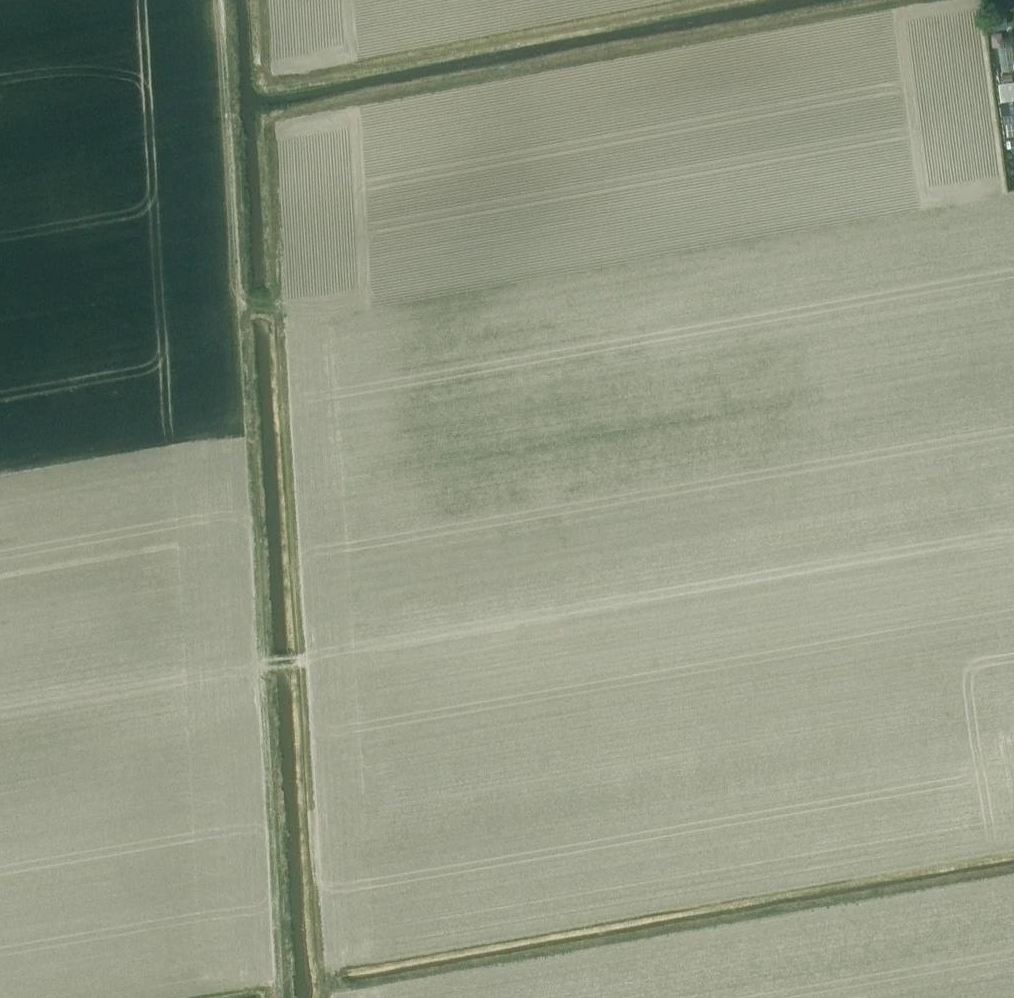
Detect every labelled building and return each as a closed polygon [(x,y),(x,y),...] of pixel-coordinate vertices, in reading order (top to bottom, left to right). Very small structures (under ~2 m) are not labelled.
[(997,84),(1002,121),(1005,120),(1006,134),(1013,133),(1013,81),(997,84)]
